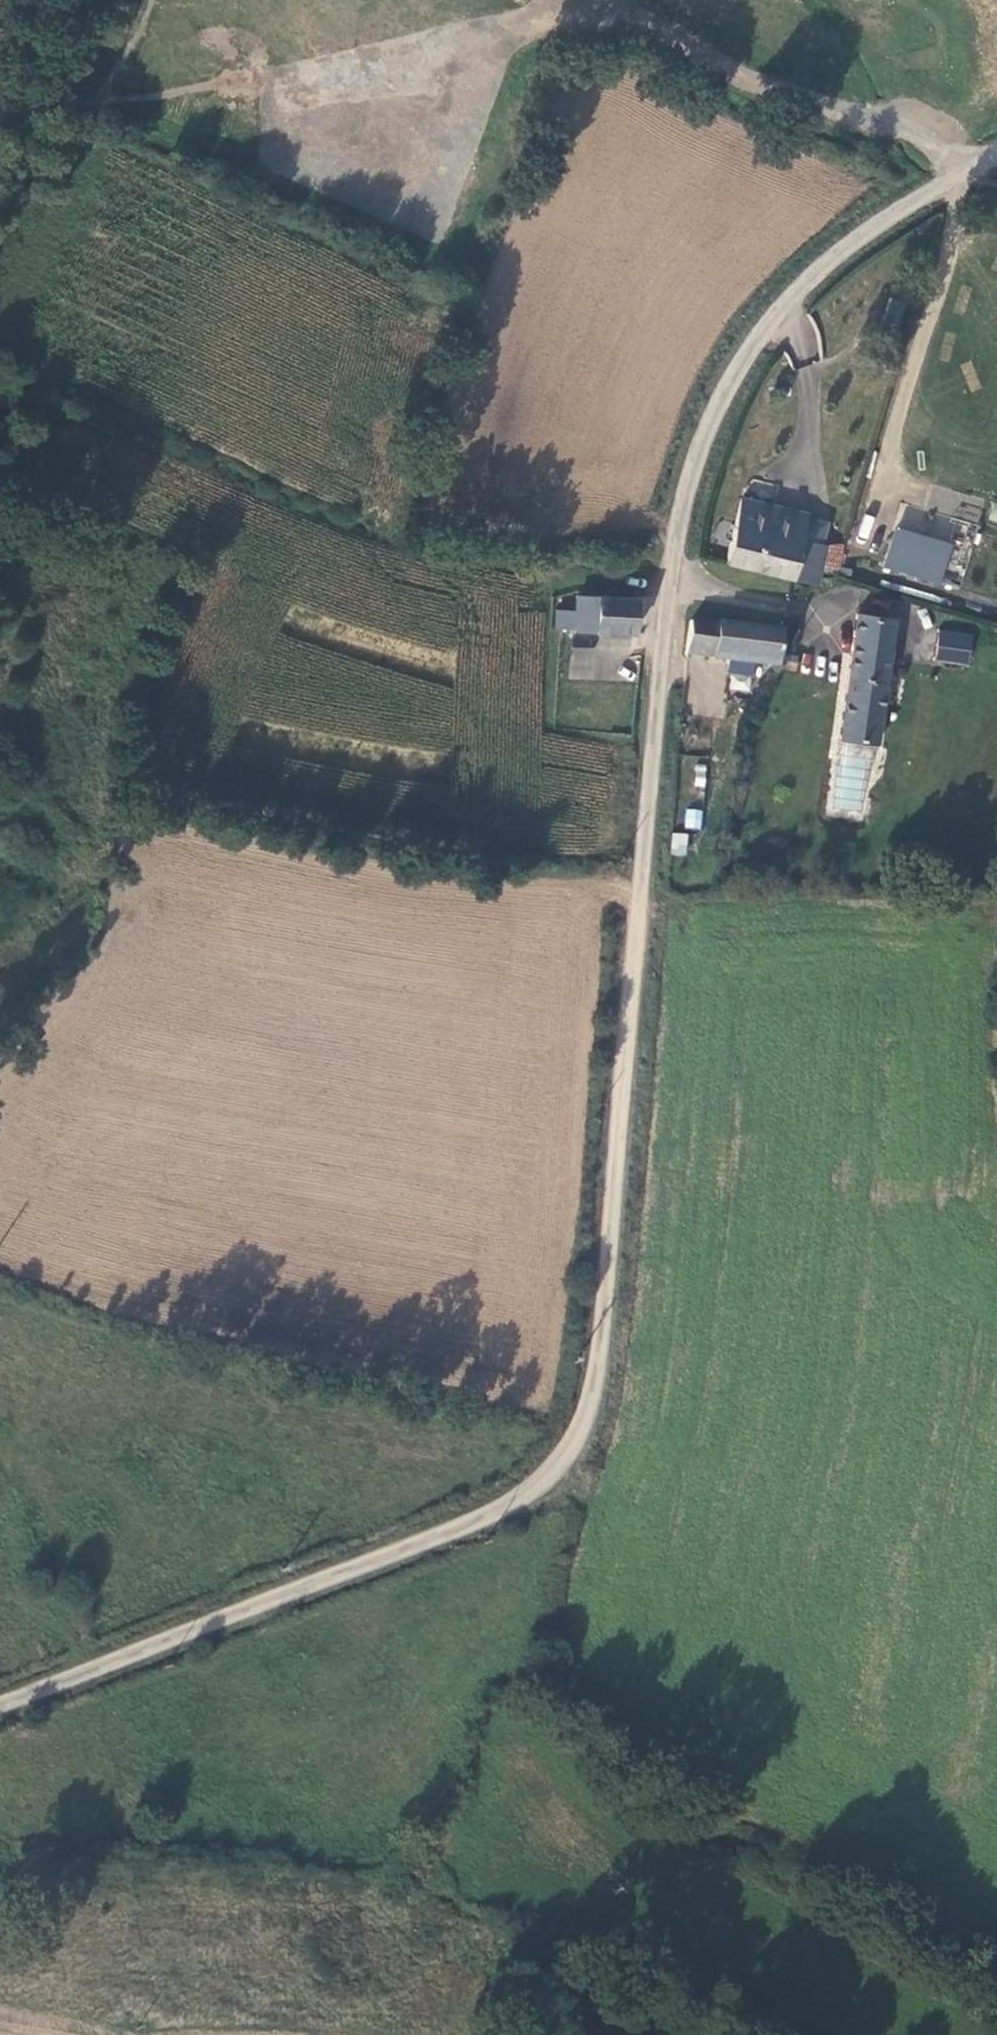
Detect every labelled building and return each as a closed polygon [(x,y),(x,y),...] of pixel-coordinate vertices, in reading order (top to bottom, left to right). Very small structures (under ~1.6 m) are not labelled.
[(957,519),(977,523),(982,503),(932,492),(928,511),(903,505),(899,525),(953,537),(957,519)] [(730,498),(716,559),(781,575),(813,581),(816,571),(821,545),(820,545),(795,540),(797,516),(797,515),(730,498)] [(996,523),(996,504),(990,503),(988,522),(996,523)] [(797,516),(795,540),(820,545),(825,523),(797,516)] [(838,549),(821,545),(816,571),(837,576),(838,549)] [(950,562),(893,546),(885,571),(941,588),(950,562)] [(567,624),(626,626),(626,593),(567,591),(567,624)] [(778,628),(678,611),(677,649),(772,666),(776,652),(778,628)] [(855,612),(833,748),(872,751),(891,621),(855,612)] [(970,638),(937,633),(932,663),(964,668),(970,638)] [(796,656),(782,654),(780,666),(794,669),(796,656)] [(685,808),(683,827),(700,829),(702,809),(685,808)] [(686,856),(687,833),(671,832),(670,855),(686,856)]
